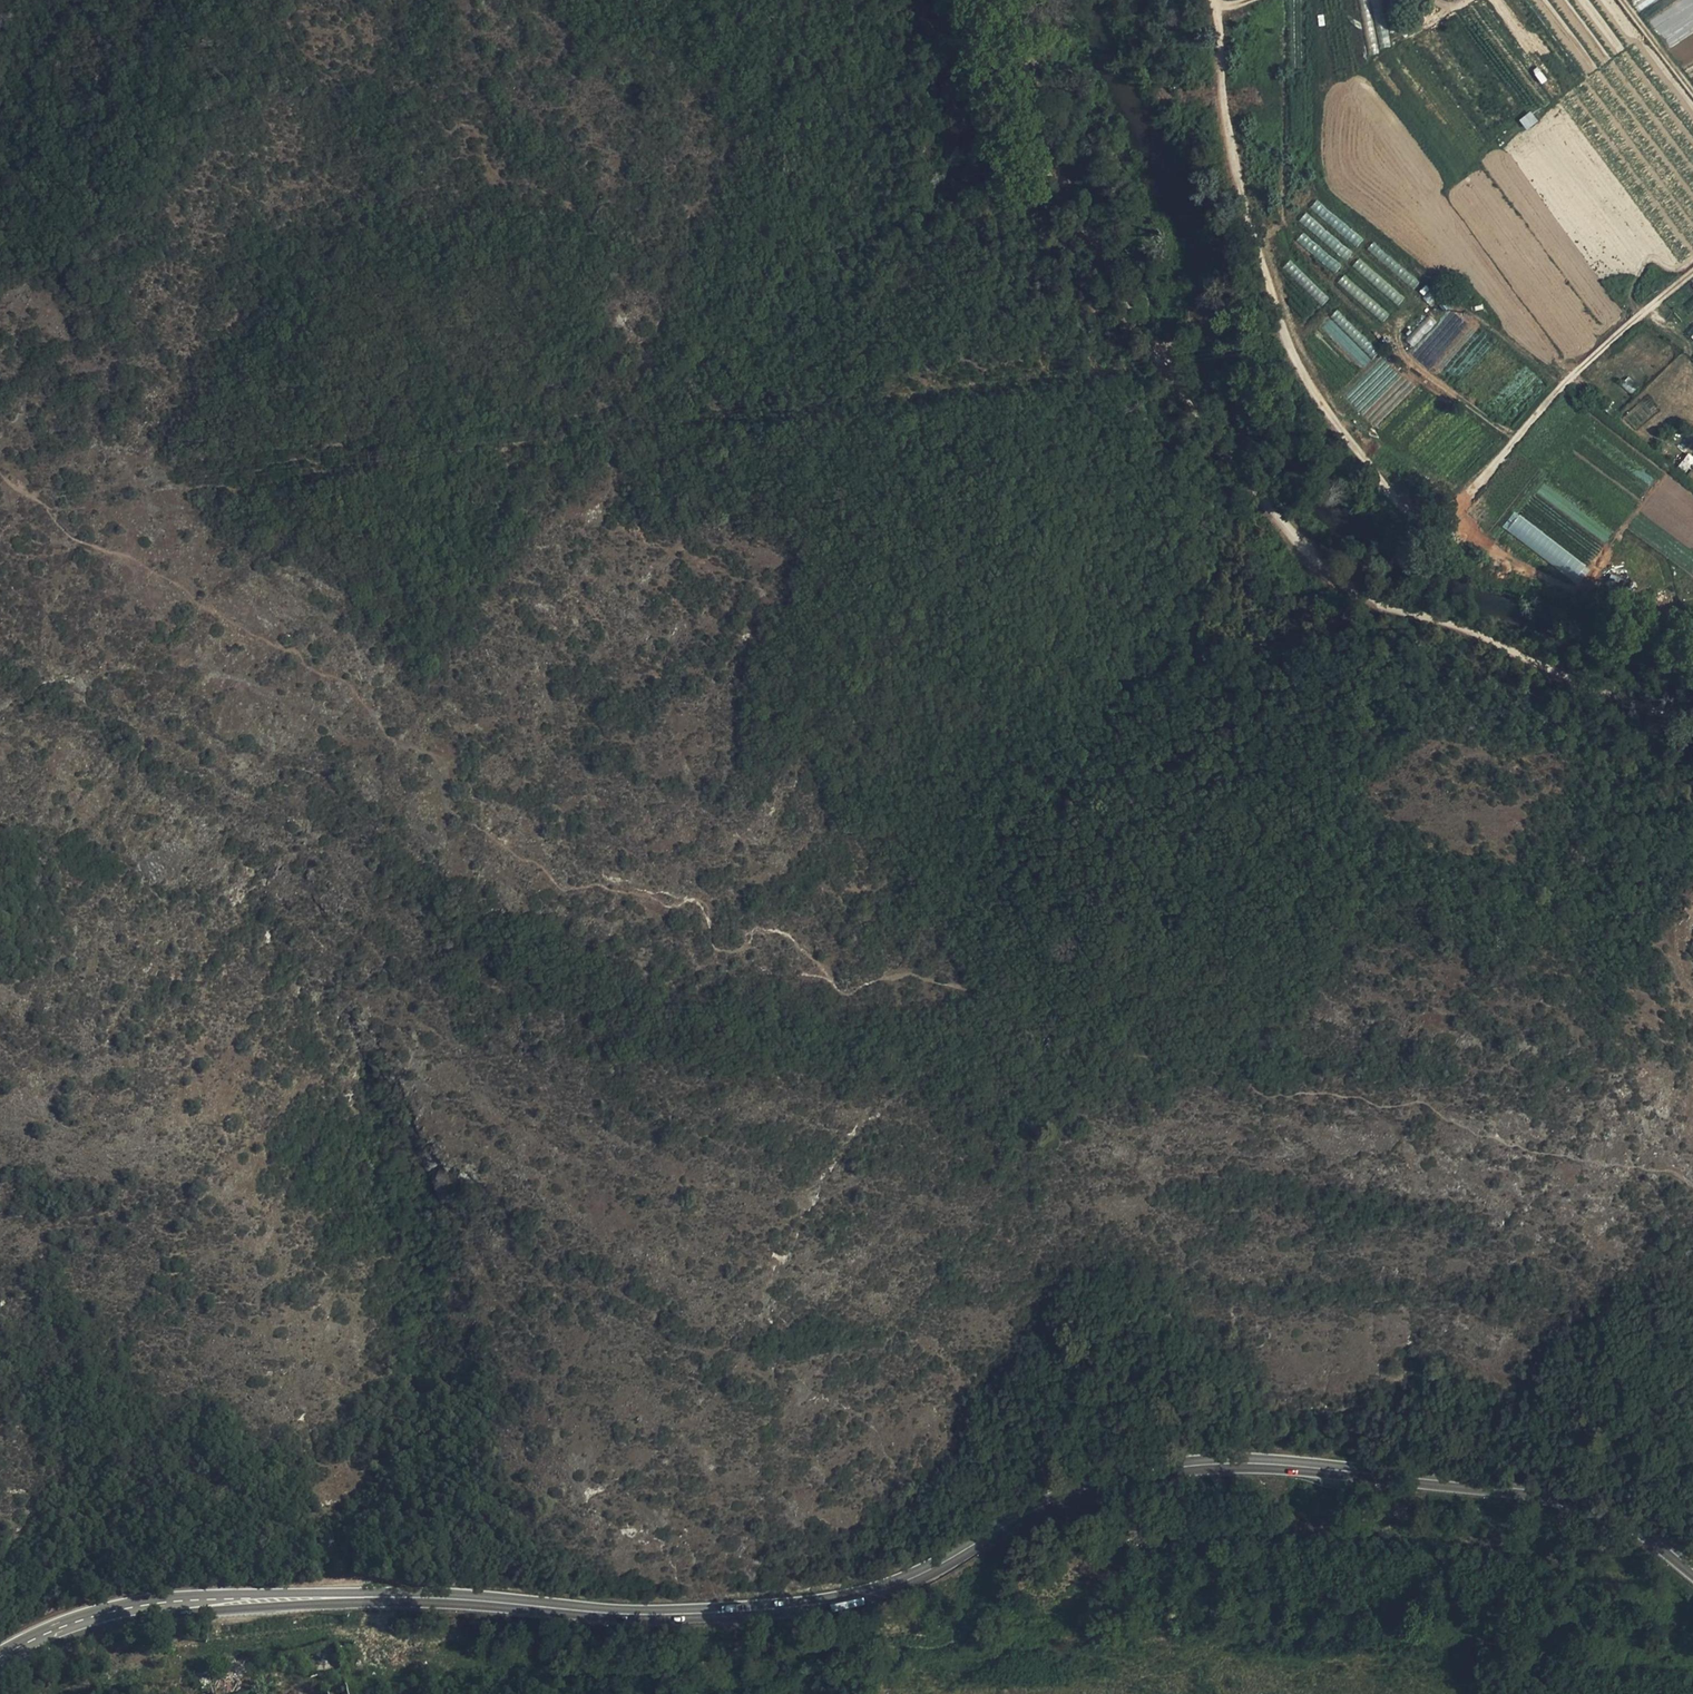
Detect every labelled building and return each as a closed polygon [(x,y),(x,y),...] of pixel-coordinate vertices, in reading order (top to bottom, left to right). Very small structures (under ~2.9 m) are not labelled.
[(1541,84),(1547,80),(1538,67),(1532,71),(1541,84)] [(1526,130),(1538,121),(1531,111),(1519,119),(1526,130)] [(1303,234),(1297,242),(1335,272),(1341,264),(1303,234)] [(1292,258),(1284,265),(1318,308),(1327,301),(1292,258)] [(1383,320),(1389,313),(1344,275),(1338,282),(1383,320)] [(1375,355),(1335,312),(1329,317),(1331,319),(1323,326),(1361,367),(1375,355)] [(1692,463),(1692,456),(1686,453),(1678,468),(1688,473),(1692,463)] [(1519,515),(1508,530),(1575,582),(1587,567),(1519,515)] [(193,1677),(197,1693),(239,1693),(342,1669),(335,1642),(193,1677)]
